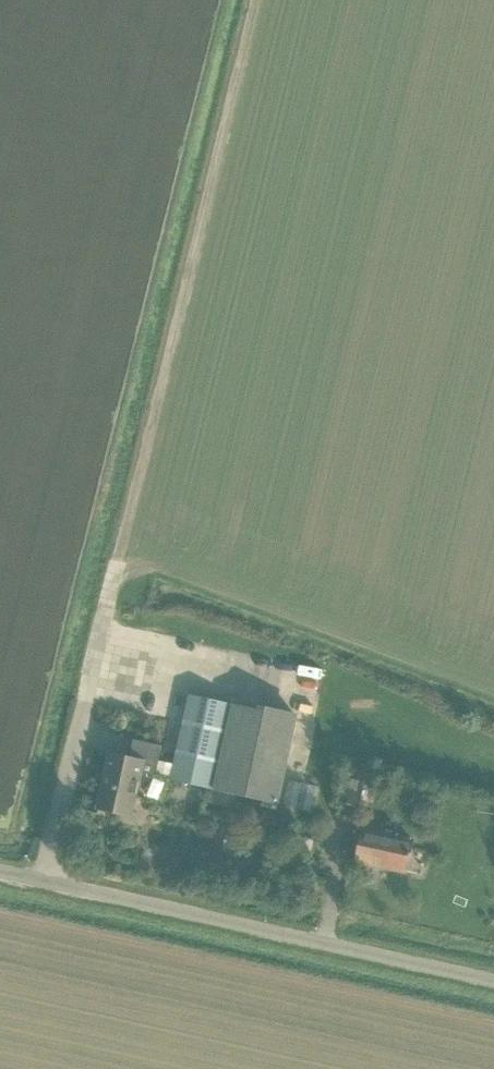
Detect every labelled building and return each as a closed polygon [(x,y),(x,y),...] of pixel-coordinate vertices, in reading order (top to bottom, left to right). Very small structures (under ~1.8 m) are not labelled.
[(299,718),(189,694),(169,780),(280,805),(299,718)] [(143,773),(145,773),(156,775),(162,746),(134,739),(129,757),(110,752),(97,807),(132,815),(143,773)] [(366,772),(363,788),(376,791),(379,775),(366,772)] [(354,805),(359,781),(344,778),(339,802),(354,805)] [(261,807),(258,823),(274,826),(278,811),(261,807)] [(406,873),(414,839),(363,825),(356,861),(406,873)]
